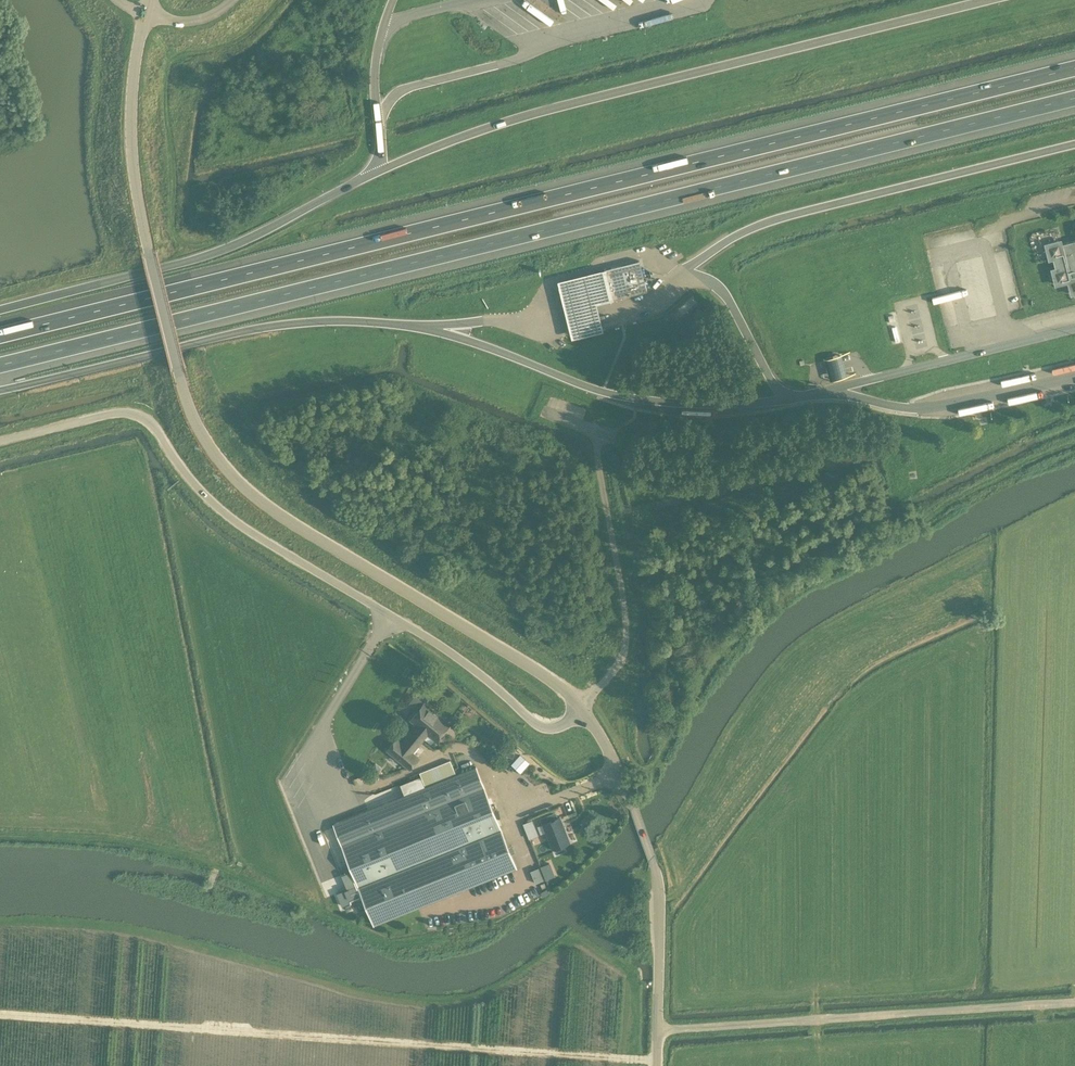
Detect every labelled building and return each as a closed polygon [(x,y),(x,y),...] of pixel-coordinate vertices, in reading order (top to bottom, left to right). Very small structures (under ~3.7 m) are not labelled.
[(544,3),(568,21),(572,16),(551,0),(546,0),(544,3)] [(512,42),(516,37),(487,15),(483,21),(512,42)] [(1062,244),(1061,239),(1056,240),(1054,232),(1046,234),(1041,231),(1032,233),(1030,237),(1032,246),(1037,248),(1039,257),(1047,255),(1053,258),(1055,267),(1052,272),(1054,280),(1059,284),(1068,281),(1070,290),(1074,293),(1074,240),(1062,244)] [(639,260),(604,269),(612,299),(647,291),(639,260)] [(612,299),(604,269),(557,281),(572,339),(603,331),(596,303),(612,299)] [(841,355),(827,358),(829,368),(832,378),(846,375),(843,364),(841,355)] [(1053,372),(1074,369),(1074,359),(1051,363),(1053,372)] [(1054,395),(1052,387),(1022,395),(1024,403),(1054,395)] [(946,415),(972,412),(971,406),(945,410),(946,415)] [(412,753),(420,743),(428,733),(436,740),(450,723),(424,702),(410,719),(417,724),(401,743),(396,739),(386,750),(409,769),(418,758),(412,753)] [(506,741),(503,750),(511,753),(514,744),(506,741)] [(425,786),(455,773),(450,760),(420,772),(421,776),(425,786)] [(358,884),(374,925),(516,867),(483,786),(341,844),(351,869),(342,873),(347,888),(358,884)] [(543,823),(553,848),(570,841),(560,816),(543,823)] [(524,824),(528,836),(536,833),(531,821),(524,824)] [(541,867),(546,880),(554,877),(549,864),(541,867)] [(544,880),(539,868),(531,871),(535,883),(544,880)]
